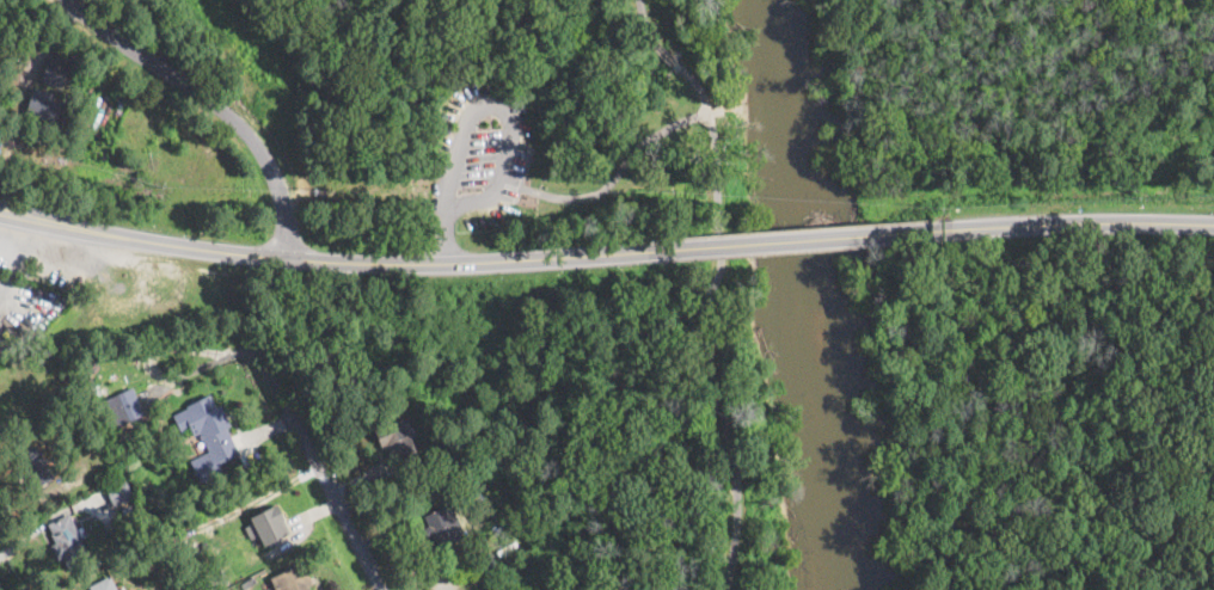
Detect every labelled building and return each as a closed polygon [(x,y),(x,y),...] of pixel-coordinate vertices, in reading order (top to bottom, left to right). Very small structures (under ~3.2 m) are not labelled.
[(68,67),(60,88),(41,81),(39,81),(48,59),(51,61),(68,67)] [(74,79),(70,88),(63,86),(67,76),(74,79)] [(60,103),(54,125),(29,118),(24,117),(32,87),(37,88),(55,94),(53,100),(60,103)] [(100,148),(99,155),(92,154),(93,147),(100,148)] [(100,364),(96,371),(90,368),(93,361),(100,364)] [(145,416),(116,429),(103,400),(131,387),(135,393),(142,410),(143,411),(145,416)] [(211,394),(217,407),(221,406),(229,425),(227,426),(232,437),(237,447),(240,454),(219,463),(222,473),(201,484),(190,460),(198,456),(202,455),(208,451),(202,441),(200,442),(197,437),(200,436),(198,434),(194,437),(192,435),(189,428),(180,432),(172,414),(185,408),(185,406),(211,394)] [(411,441),(421,463),(403,471),(397,455),(388,457),(385,449),(384,447),(381,448),(381,447),(374,429),(405,417),(409,426),(410,428),(407,429),(411,441)] [(55,478),(35,488),(29,477),(25,472),(17,455),(37,444),(55,478)] [(114,505),(111,506),(104,488),(103,486),(123,477),(133,497),(114,505)] [(263,545),(258,534),(250,537),(245,526),(253,522),(250,516),(277,503),(290,531),(263,545)] [(444,506),(459,537),(458,537),(437,548),(431,535),(427,537),(423,528),(428,526),(423,517),(444,506)] [(81,540),(91,559),(68,571),(62,558),(56,560),(50,546),(49,546),(54,543),(51,539),(45,527),(45,524),(53,522),(66,515),(68,514),(73,523),(81,540)] [(190,535),(176,542),(172,534),(185,527),(190,535)] [(207,557),(198,561),(190,549),(198,543),(207,557)] [(496,567),(488,570),(482,557),(490,554),(496,567)] [(308,584),(311,589),(275,589),(274,588),(270,578),(302,563),(312,583),(308,584)] [(110,576),(117,589),(91,589),(90,586),(110,576)] [(255,582),(249,585),(246,580),(246,579),(252,577),(255,582)]
